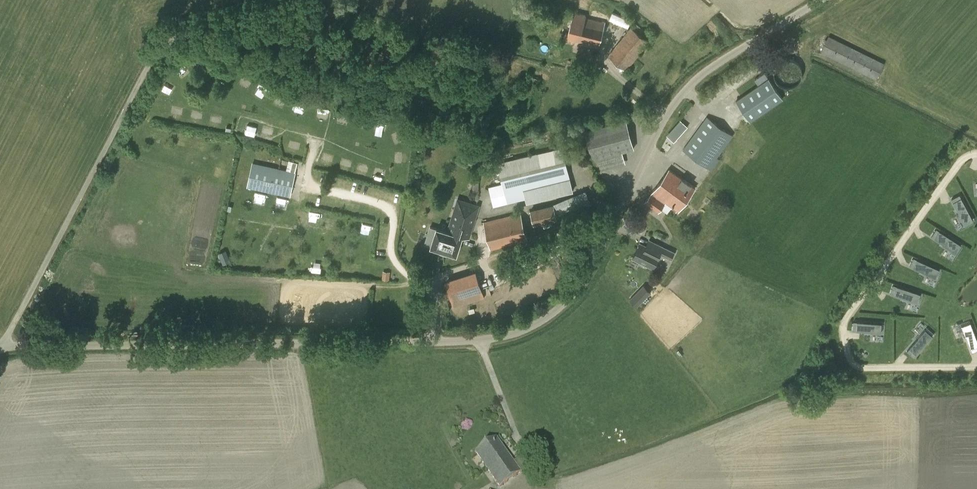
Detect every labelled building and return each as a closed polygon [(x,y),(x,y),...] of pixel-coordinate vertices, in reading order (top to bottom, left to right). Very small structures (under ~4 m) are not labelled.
[(574,12),(567,39),(598,47),(604,23),(585,18),(586,15),(574,12)] [(612,12),(608,20),(628,28),(631,20),(612,12)] [(631,27),(608,56),(626,71),(649,42),(631,27)] [(829,36),(821,52),(877,79),(884,63),(829,36)] [(768,79),(735,101),(750,122),(783,99),(768,79)] [(707,117),(682,150),(711,171),(719,160),(717,158),(733,136),(707,117)] [(590,149),(603,169),(626,163),(622,151),(634,148),(626,119),(585,130),(590,149)] [(667,135),(674,142),(688,127),(680,120),(667,135)] [(524,190),(570,179),(562,147),(497,163),(507,203),(526,199),(524,190)] [(248,188),(290,197),(295,172),(253,163),(248,188)] [(645,203),(658,212),(666,202),(678,211),(695,188),(669,169),(645,203)] [(554,204),(530,210),(534,225),(557,220),(592,205),(585,191),(554,204)] [(963,223),(972,218),(959,193),(951,197),(958,211),(957,211),(963,223)] [(479,206),(458,199),(448,232),(438,228),(437,228),(436,229),(430,227),(427,235),(434,237),(431,246),(431,245),(431,246),(432,247),(442,250),(441,250),(446,251),(456,254),(457,254),(462,237),(462,236),(469,238),(479,206)] [(521,213),(483,222),(490,249),(528,240),(521,213)] [(954,252),(960,244),(936,228),(931,236),(944,244),(943,245),(954,252)] [(671,260),(675,252),(648,239),(645,246),(640,243),(632,258),(653,268),(660,254),(671,260)] [(940,269),(914,258),(910,267),(926,273),(926,274),(936,278),(940,269)] [(476,271),(445,281),(454,308),(485,298),(476,271)] [(651,292),(644,285),(629,299),(637,307),(651,292)] [(917,303),(920,293),(893,285),(890,293),(905,298),(905,299),(917,303)] [(976,350),(976,335),(972,322),(963,325),(967,335),(973,352),(976,350)] [(882,325),(853,323),(853,332),(870,333),(870,334),(881,334),(882,325)] [(907,354),(914,360),(933,338),(925,332),(918,340),(919,340),(907,354)] [(514,462),(497,439),(476,454),(501,488),(527,469),(520,458),(514,462)]
